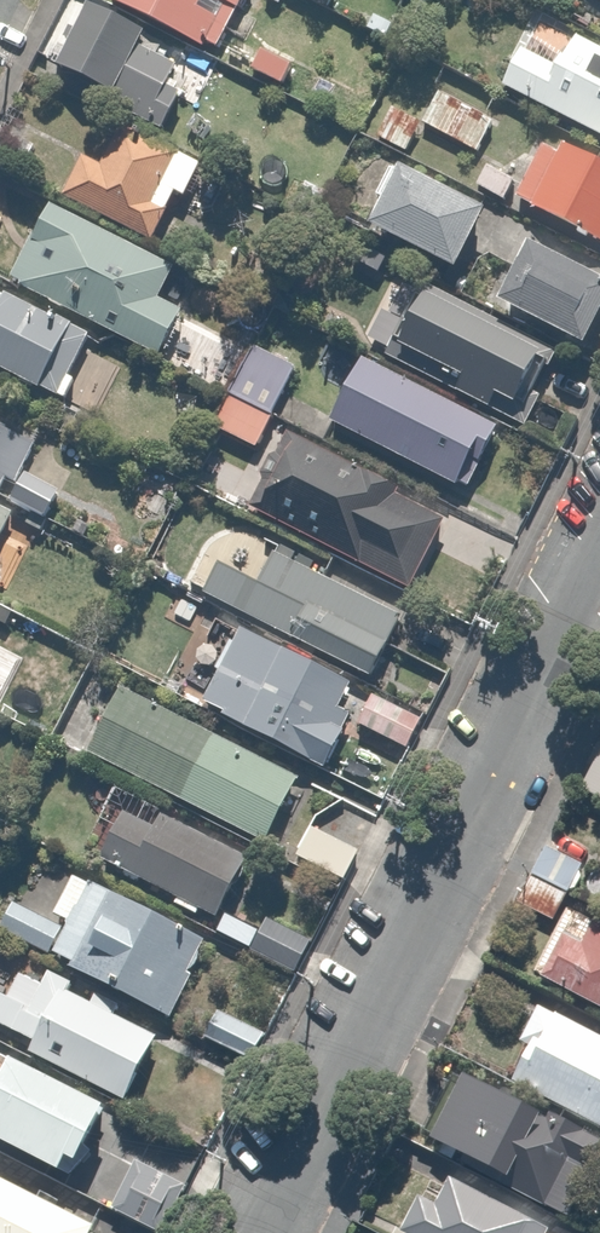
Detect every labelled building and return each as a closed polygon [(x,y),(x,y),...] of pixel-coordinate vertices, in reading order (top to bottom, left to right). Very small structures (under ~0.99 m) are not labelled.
[(100,2),(209,57),(238,0),(101,0),(100,2)] [(90,3),(56,67),(110,96),(105,105),(156,132),(185,77),(135,50),(144,32),(90,3)] [(570,36),(554,68),(515,49),(496,90),(599,140),(599,51),(570,36)] [(292,63),(261,47),(248,72),(278,88),(292,63)] [(493,119),(433,88),(416,121),(475,153),(493,119)] [(414,127),(386,112),(369,145),(397,160),(414,127)] [(200,162),(120,121),(97,165),(80,156),(60,194),(149,240),(174,193),(182,197),(200,162)] [(545,136),(512,200),(599,245),(599,165),(545,136)] [(512,183),(483,166),(473,183),(501,200),(512,183)] [(477,213),(386,167),(370,199),(381,205),(368,230),(448,270),(477,213)] [(170,266),(43,203),(3,281),(160,359),(187,303),(159,289),(170,266)] [(522,247),(494,306),(579,348),(599,305),(599,284),(522,247)] [(544,347),(417,285),(384,354),(511,416),(544,347)] [(3,289),(0,294),(0,370),(48,394),(81,330),(3,289)] [(296,371),(250,348),(212,422),(258,446),(296,371)] [(340,348),(324,378),(340,386),(322,421),(460,491),(493,425),(340,348)] [(0,425),(0,501),(38,521),(57,486),(20,467),(33,442),(0,425)] [(438,515),(290,434),(248,512),(396,593),(438,515)] [(25,535),(2,522),(7,512),(0,508),(0,580),(25,535)] [(397,609),(274,545),(256,581),(218,561),(200,597),(360,680),(397,609)] [(195,704),(319,769),(345,720),(401,750),(417,718),(237,624),(195,704)] [(297,775),(119,683),(80,759),(257,852),(297,775)] [(594,745),(599,749),(578,787),(599,800),(599,734),(594,745)] [(244,861),(155,814),(150,823),(121,808),(96,856),(214,918),(244,861)] [(360,839),(315,814),(292,856),(337,881),(360,839)] [(577,868),(543,850),(518,899),(551,917),(577,868)] [(71,877),(52,916),(11,895),(0,917),(0,939),(164,1020),(203,942),(71,877)] [(565,908),(529,973),(599,1011),(599,928),(565,908)] [(311,940),(266,916),(250,946),(296,970),(311,940)] [(25,1055),(119,1103),(156,1030),(43,972),(40,979),(18,967),(3,997),(0,996),(0,1027),(31,1043),(25,1055)] [(534,1002),(513,1043),(526,1050),(508,1085),(599,1130),(599,1035),(534,1002)] [(266,1030),(222,1008),(209,1035),(253,1057),(266,1030)] [(0,1059),(0,1147),(67,1179),(101,1108),(0,1059)] [(413,1131),(559,1214),(599,1142),(599,1141),(549,1113),(545,1120),(450,1066),(413,1131)] [(447,1178),(433,1206),(414,1197),(396,1232),(546,1232),(548,1230),(447,1178)] [(94,1227),(0,1180),(0,1232),(91,1232),(94,1227)]
